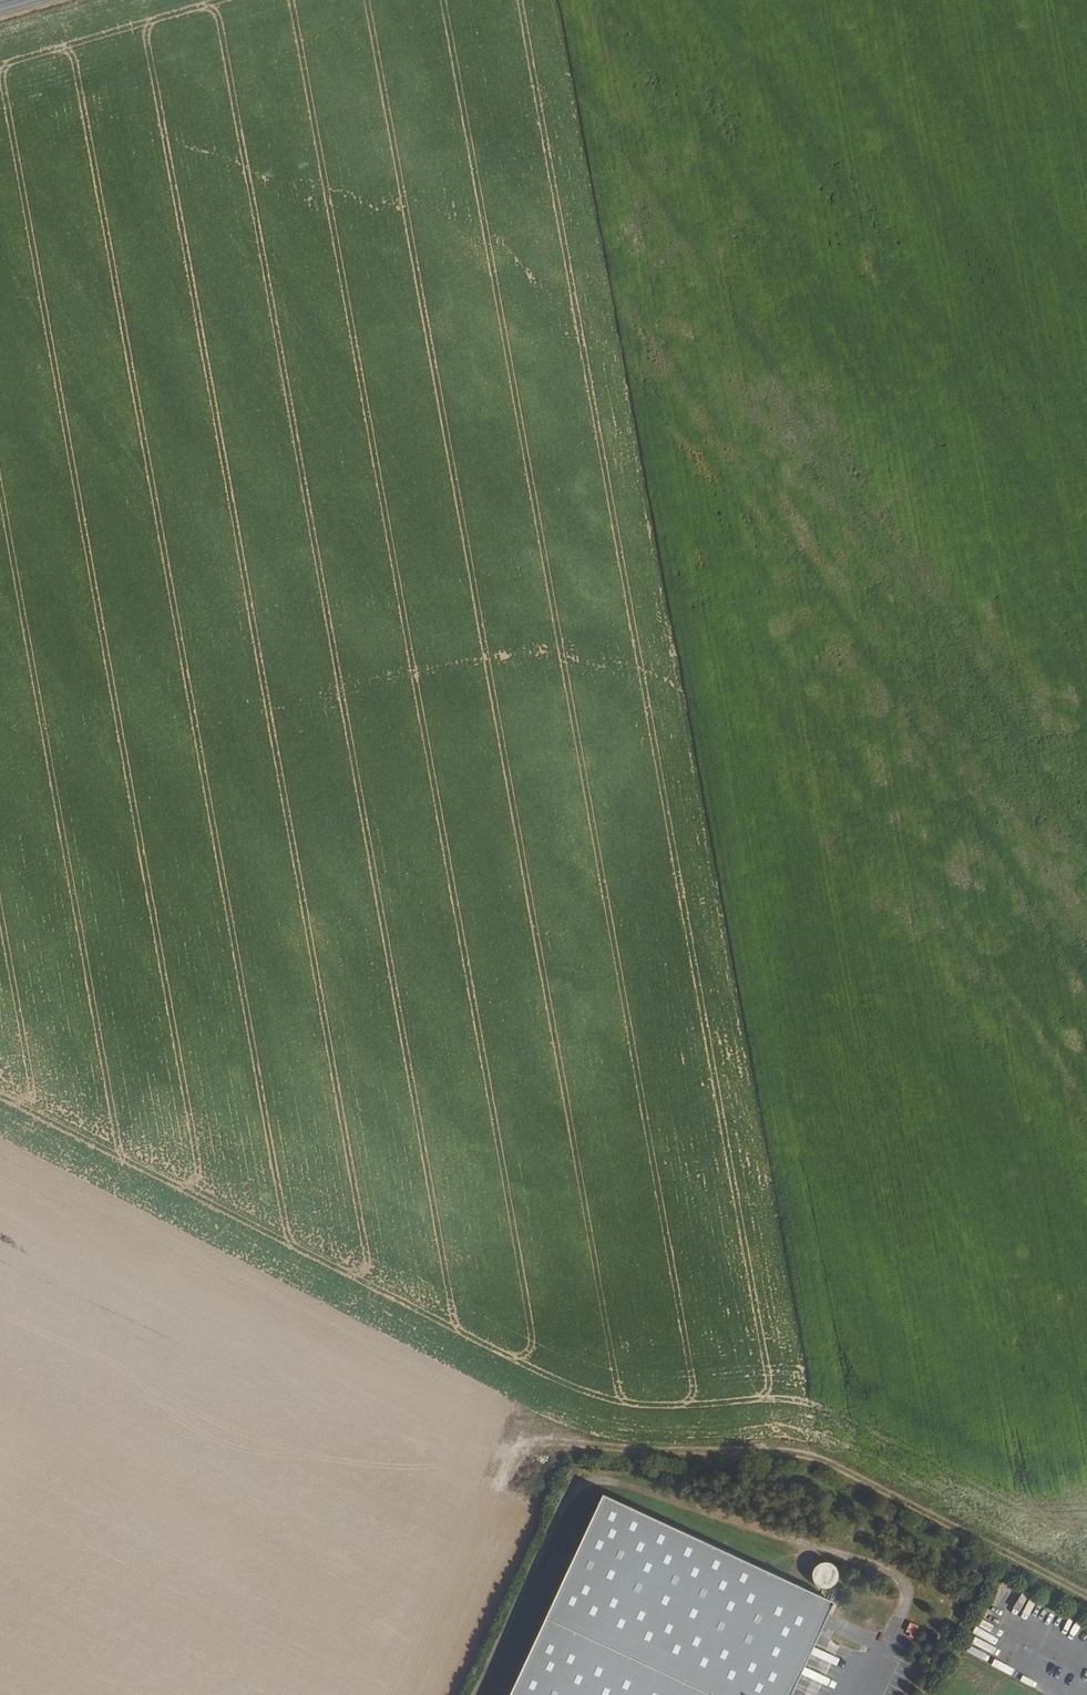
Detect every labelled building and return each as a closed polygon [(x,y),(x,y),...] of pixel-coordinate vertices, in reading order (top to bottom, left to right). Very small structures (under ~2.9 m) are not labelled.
[(846,1597),(621,1491),(515,1677),(507,1694),(800,1694),(846,1597)] [(832,1558),(827,1559),(824,1560),(822,1563),(819,1568),(819,1573),(821,1577),(823,1580),(825,1583),(828,1584),(832,1585),(835,1584),(839,1583),(842,1581),(844,1578),(846,1575),(846,1572),(846,1568),(843,1563),(841,1560),(838,1558),(835,1558),(832,1558)]
